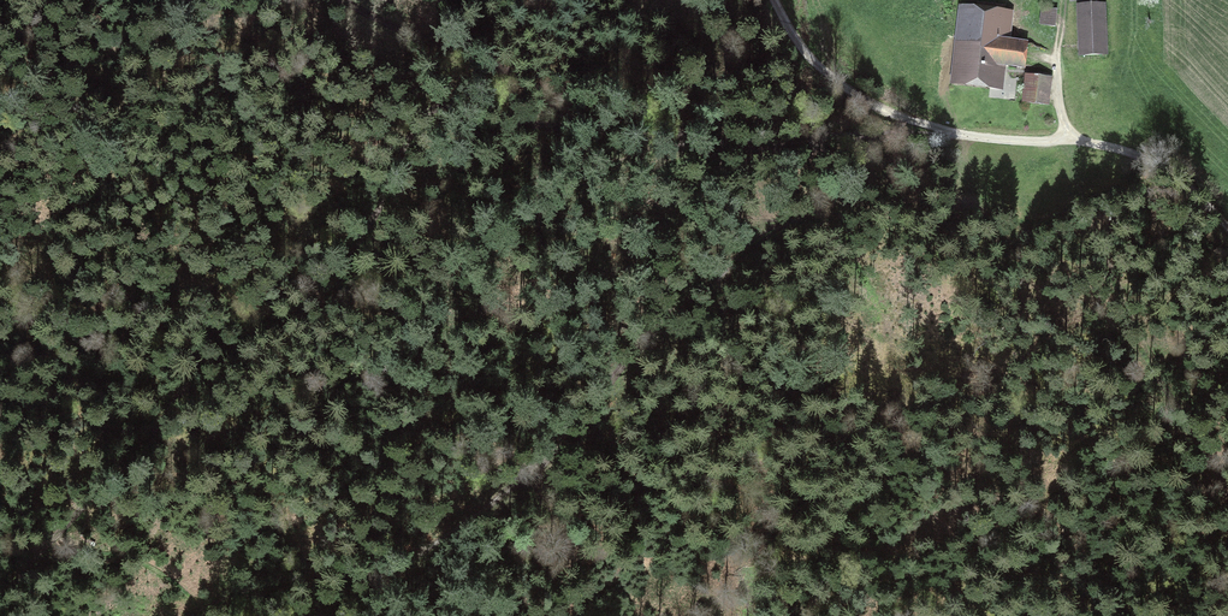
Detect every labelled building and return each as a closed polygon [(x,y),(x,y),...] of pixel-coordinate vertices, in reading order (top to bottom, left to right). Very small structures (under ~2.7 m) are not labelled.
[(1087,1),(1087,6),(1078,7),(1080,55),(1106,54),(1104,6),(1094,6),(1094,1),(1087,1)] [(961,54),(958,79),(996,83),(998,63),(1023,66),(1025,48),(1023,48),(1023,45),(1001,42),(1004,9),(978,6),(977,11),(960,9),(956,43),(976,45),(975,56),(961,54)] [(1041,8),(1039,24),(1054,26),(1057,10),(1041,8)] [(1026,75),(1024,98),(1048,99),(1049,77),(1026,75)]
